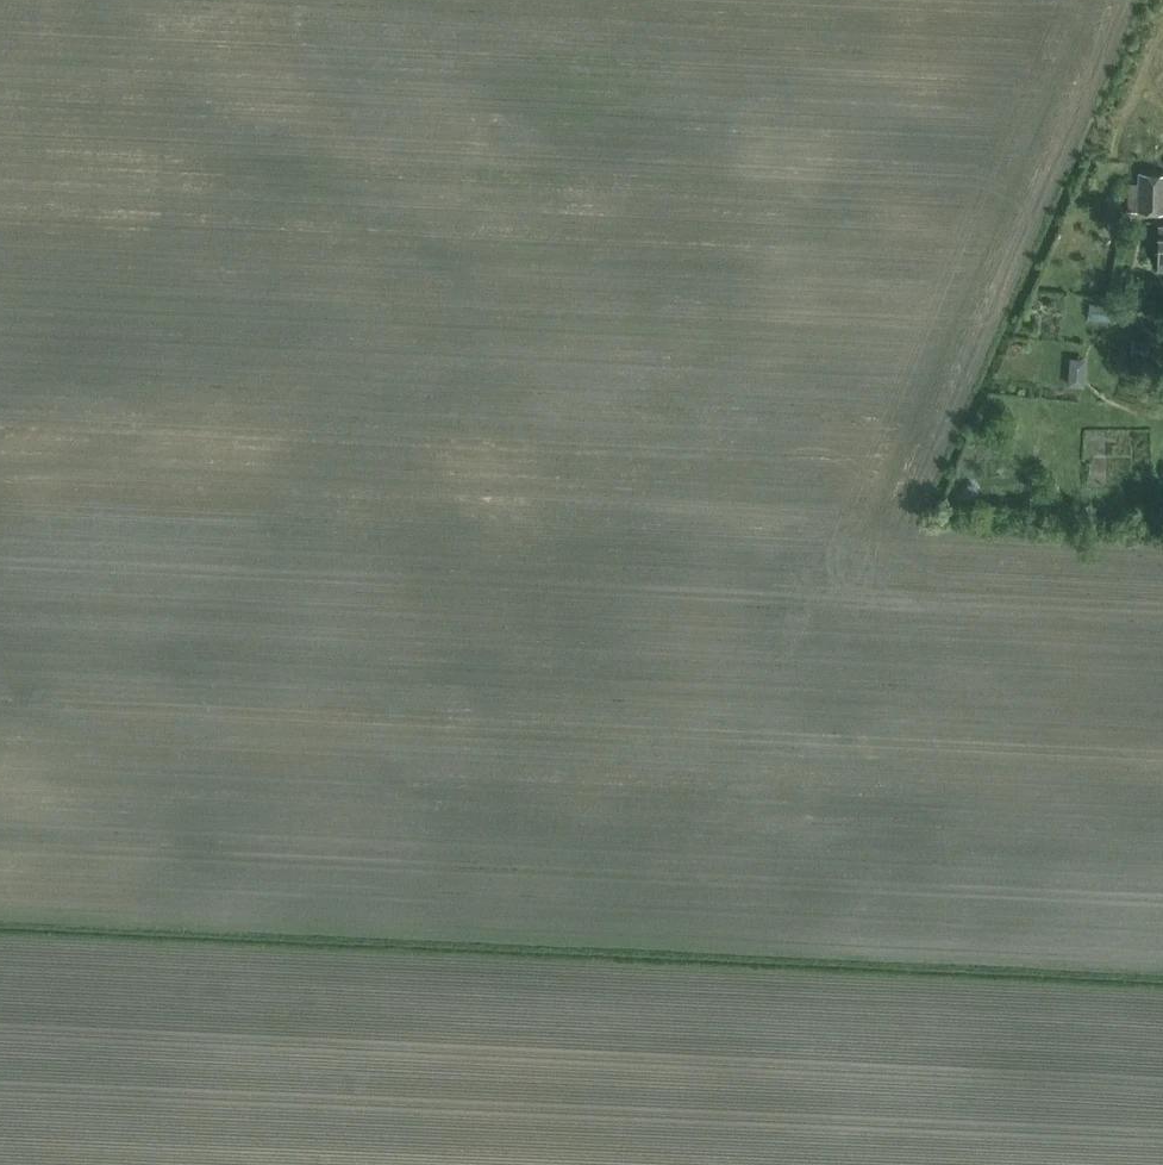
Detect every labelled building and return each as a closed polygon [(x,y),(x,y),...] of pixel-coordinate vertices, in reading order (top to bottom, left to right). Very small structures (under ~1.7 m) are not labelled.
[(1162,212),(1162,172),(1139,171),(1138,182),(1129,182),(1128,210),(1162,212)] [(1131,355),(1149,357),(1151,338),(1133,336),(1131,355)]
